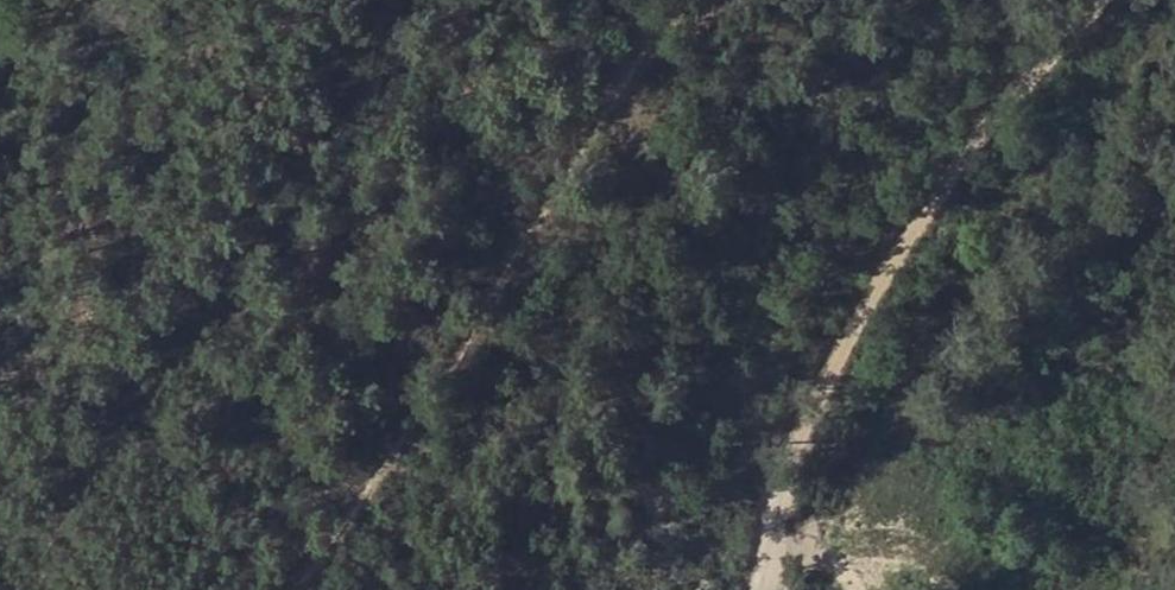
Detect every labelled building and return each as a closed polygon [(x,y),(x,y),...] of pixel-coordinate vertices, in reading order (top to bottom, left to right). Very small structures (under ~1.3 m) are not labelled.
[(926,513),(921,534),(933,537),(940,516),(926,513)]
